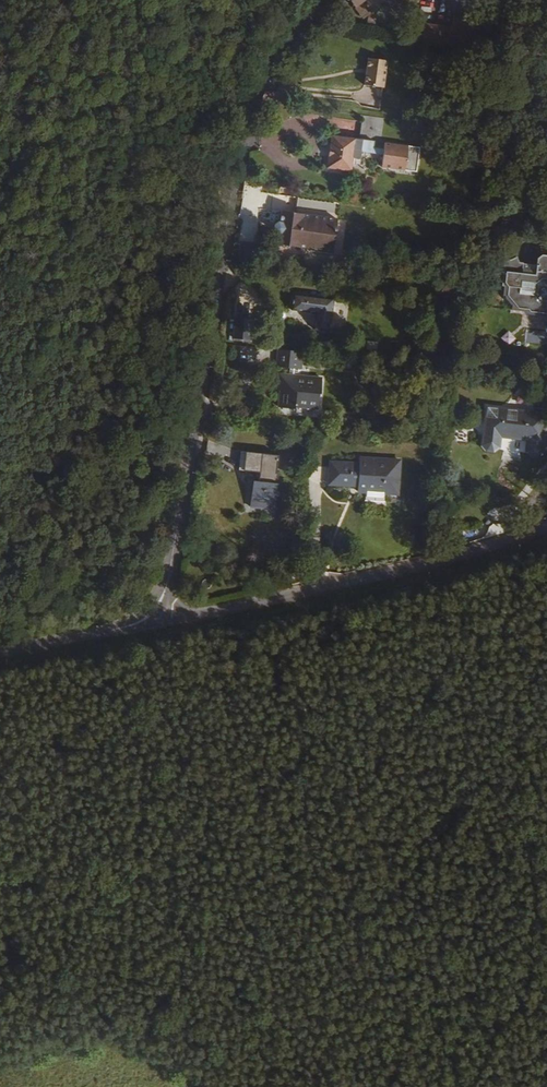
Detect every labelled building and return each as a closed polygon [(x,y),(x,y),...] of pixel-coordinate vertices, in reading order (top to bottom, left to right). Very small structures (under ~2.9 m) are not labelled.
[(403,13),(415,3),(413,0),(393,0),(403,13)] [(366,59),(363,86),(382,88),(385,61),(366,59)] [(374,142),(331,136),(329,148),(334,149),(333,155),(329,155),(327,168),(351,171),(353,158),(360,159),(361,151),(383,154),(381,166),(381,167),(416,172),(419,148),(384,143),(383,149),(374,147),(374,142)] [(335,236),(337,219),(282,211),(280,222),(277,244),(299,247),(301,235),(307,236),(308,232),(335,236)] [(333,251),(335,236),(308,232),(307,236),(301,235),(299,247),(333,251)] [(546,314),(546,255),(542,255),(537,258),(536,264),(519,263),(516,257),(505,262),(502,286),(504,287),(503,296),(513,297),(512,310),(523,311),(546,314)] [(334,299),(293,293),(291,310),(315,314),(313,329),(330,331),(334,299)] [(511,305),(512,305),(513,297),(505,296),(505,298),(511,305)] [(235,319),(232,338),(249,341),(252,322),(235,319)] [(366,350),(378,350),(378,341),(367,341),(366,350)] [(298,352),(279,350),(277,367),(296,369),(298,352)] [(320,379),(279,375),(278,383),(282,383),(279,407),(293,409),(293,406),(316,409),(317,394),(318,394),(320,379)] [(487,407),(483,445),(487,449),(493,450),(498,447),(499,436),(527,439),(526,450),(530,455),(536,456),(541,452),(546,415),(530,413),(487,407)] [(444,449),(445,439),(433,439),(433,449),(444,449)] [(274,509),(275,496),(277,496),(280,494),(280,493),(278,491),(276,490),(277,484),(278,474),(275,473),(276,469),(277,469),(278,455),(241,451),(239,470),(260,473),(259,481),(253,481),(250,507),(274,509)] [(385,493),(398,494),(400,461),(360,458),(360,464),(360,466),(353,466),(353,463),(331,462),(330,484),(352,485),(352,482),(359,483),(358,486),(358,491),(367,492),(385,493)]
